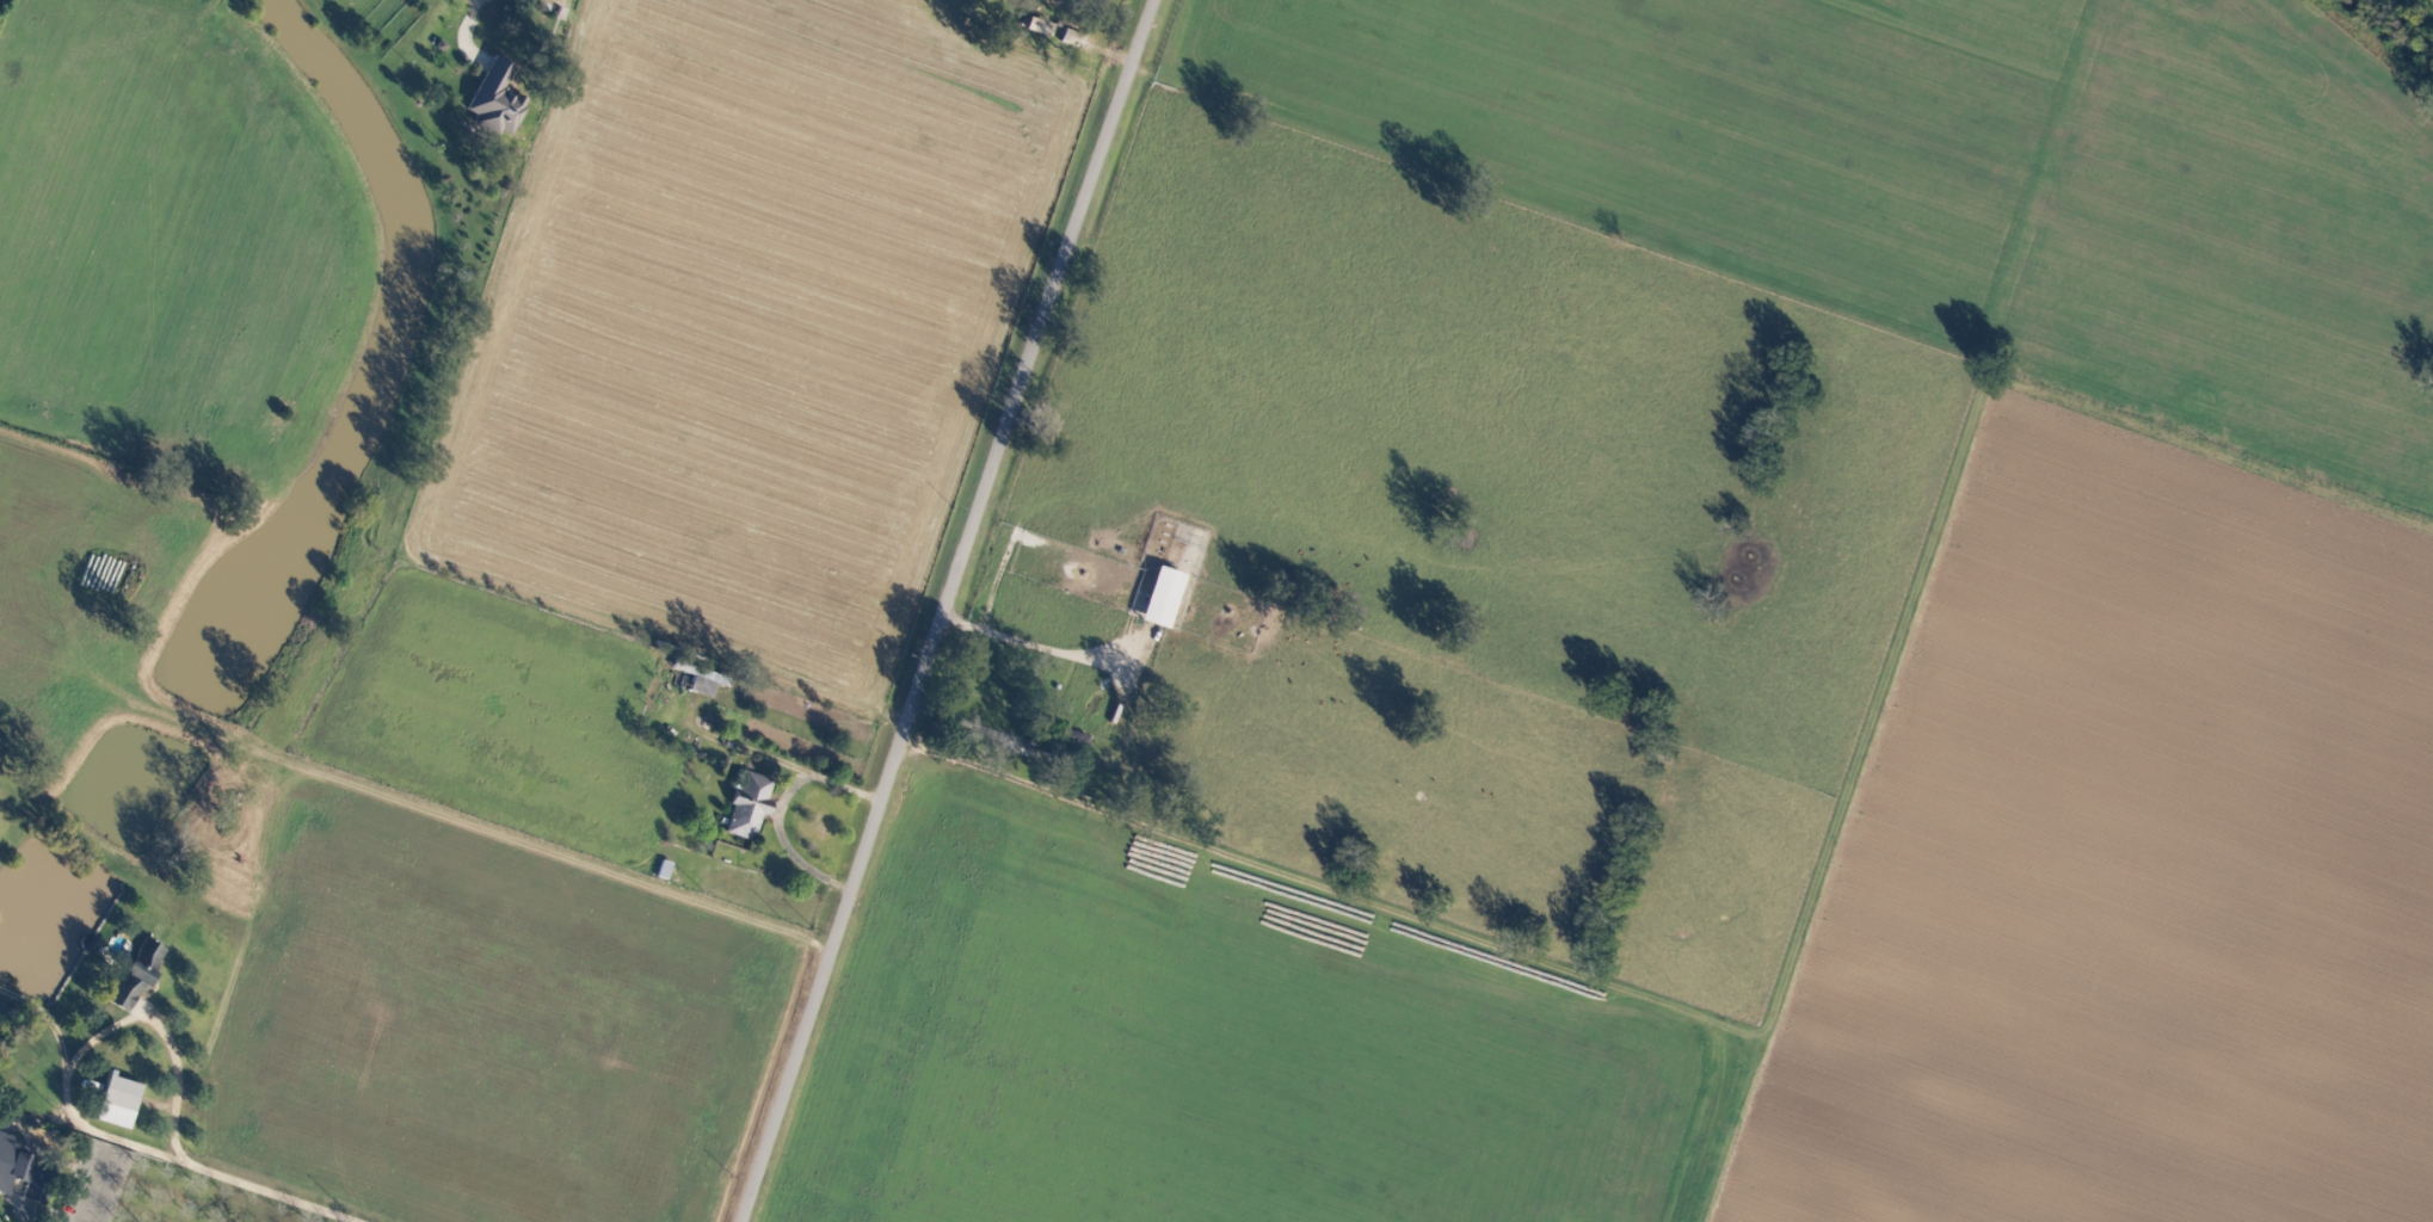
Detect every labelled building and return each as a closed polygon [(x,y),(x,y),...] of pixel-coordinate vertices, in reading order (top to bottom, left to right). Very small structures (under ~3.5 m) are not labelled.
[(1057,23),(1033,18),(1030,30),(1055,35),(1057,23)] [(1081,48),(1087,36),(1072,28),(1065,40),(1081,48)] [(473,122),(509,138),(528,98),(510,90),(521,67),(493,54),(467,110),(475,115),(473,122)] [(1184,570),(1156,563),(1140,618),(1169,627),(1184,570)] [(713,696),(720,674),(680,661),(678,668),(694,673),(688,689),(713,696)] [(1054,758),(1084,758),(1084,732),(1054,732),(1054,758)] [(723,831),(754,839),(774,777),(743,769),(723,831)] [(97,955),(106,941),(91,931),(82,946),(97,955)] [(134,1013),(165,945),(141,934),(110,1001),(134,1013)] [(134,1112),(143,1082),(110,1070),(99,1100),(134,1112)] [(0,1131),(0,1191),(12,1194),(17,1178),(31,1183),(27,1196),(47,1202),(52,1185),(39,1181),(43,1166),(30,1162),(36,1142),(0,1131)]
